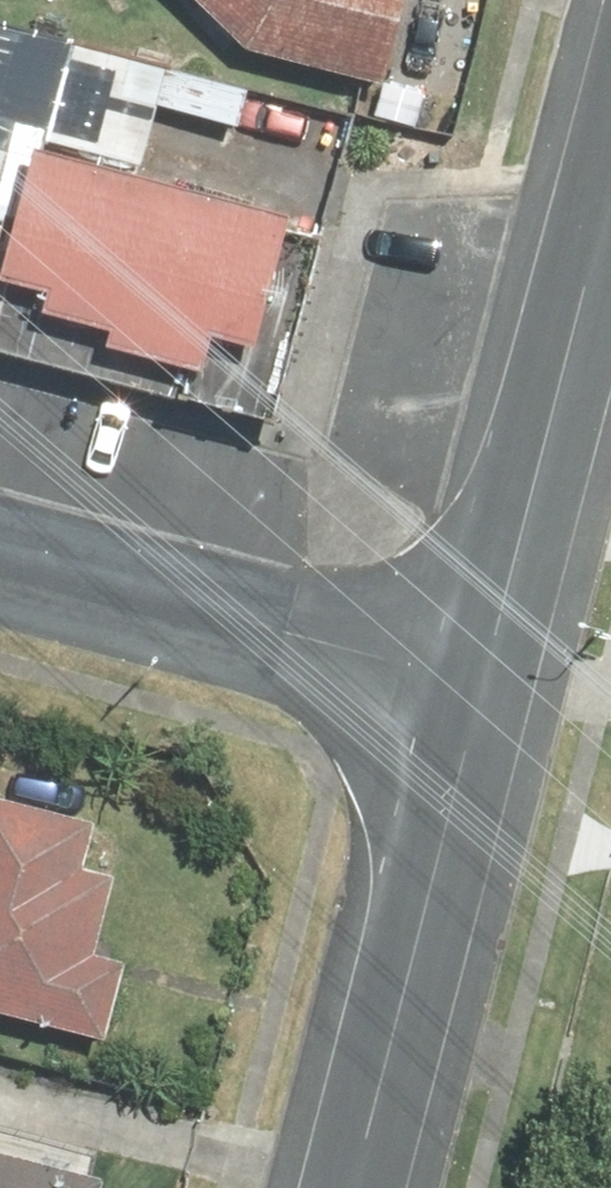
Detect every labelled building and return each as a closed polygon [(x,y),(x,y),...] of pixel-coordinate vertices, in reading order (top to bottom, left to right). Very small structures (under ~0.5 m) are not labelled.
[(244,51),(383,88),(403,0),(191,0),(244,51)] [(48,291),(42,313),(109,330),(105,346),(201,372),(211,334),(257,346),(290,223),(0,147),(0,279),(48,291)] [(102,1042),(122,964),(94,957),(114,879),(84,871),(95,826),(0,801),(0,1017),(102,1042)] [(99,1184),(0,1158),(0,1187),(98,1187),(99,1184)]
